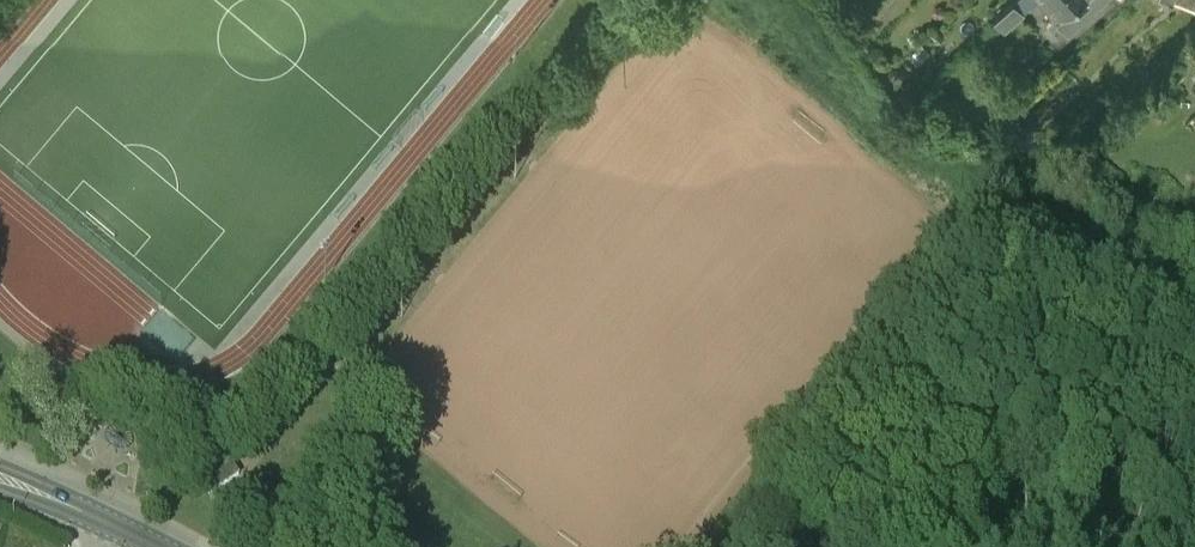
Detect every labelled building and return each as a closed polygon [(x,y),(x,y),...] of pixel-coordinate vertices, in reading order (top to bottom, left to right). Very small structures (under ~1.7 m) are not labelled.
[(1020,7),(1013,0),(1011,0),(978,30),(984,37),(996,26),(999,29),(1021,9),(1020,7)] [(1056,14),(1072,0),(1043,0),(1056,14)] [(1056,14),(1066,25),(1093,0),(1072,0),(1056,14)]
